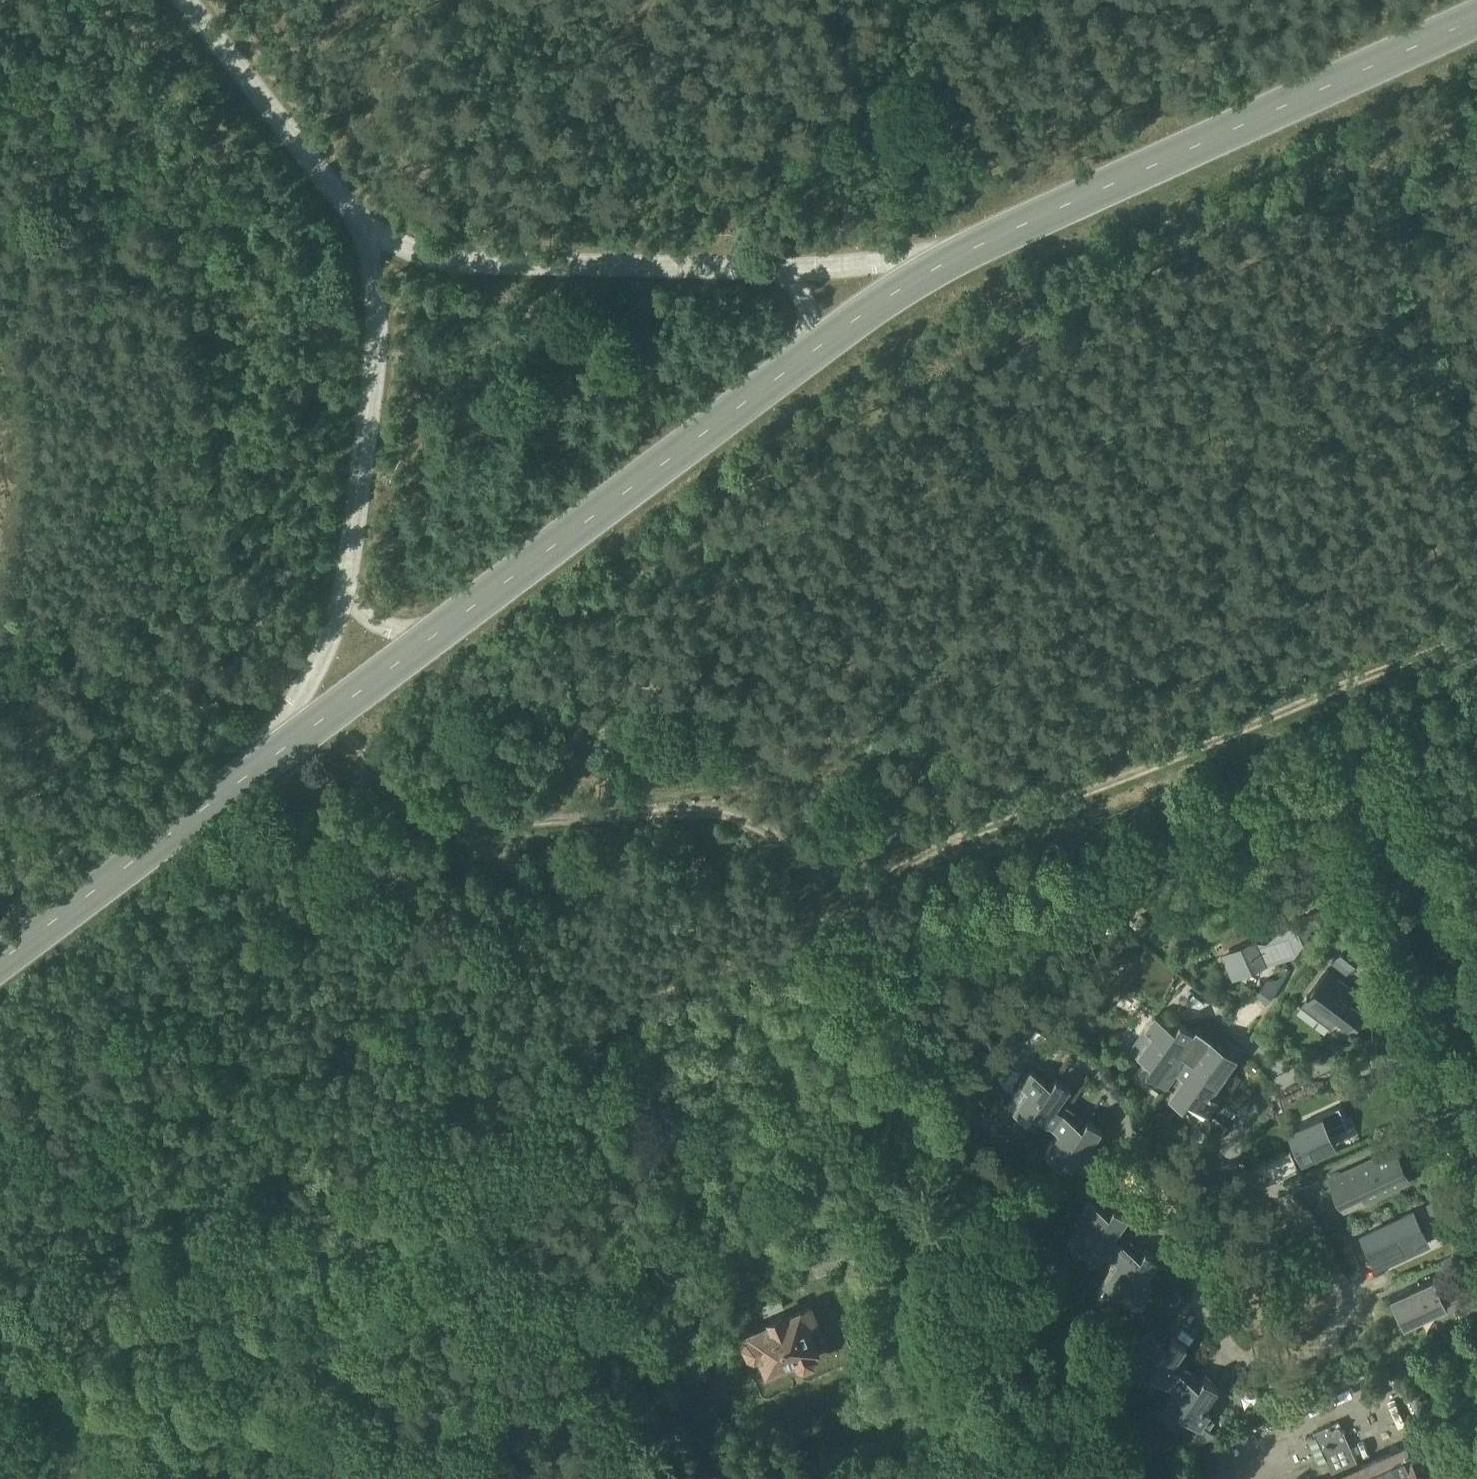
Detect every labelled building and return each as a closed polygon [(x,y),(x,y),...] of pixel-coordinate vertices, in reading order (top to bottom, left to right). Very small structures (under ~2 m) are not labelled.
[(1289,953),(1295,951),(1311,925),(1332,913),(1328,904),(1278,927),(1266,939),(1249,940),(1229,949),(1240,973),(1288,951),(1289,953)] [(1336,957),(1351,968),(1361,955),(1346,944),(1336,957)] [(1268,1002),(1292,969),(1291,966),(1278,977),(1267,978),(1256,994),(1268,1002)] [(1329,967),(1307,996),(1351,1029),(1366,1009),(1352,999),(1359,990),(1329,967)] [(1135,1041),(1131,1047),(1151,1062),(1142,1076),(1163,1091),(1168,1084),(1173,1088),(1169,1095),(1183,1105),(1188,1098),(1208,1113),(1219,1098),(1212,1093),(1232,1065),(1229,1063),(1236,1054),(1197,1026),(1194,1030),(1180,1020),(1175,1027),(1155,1013),(1135,1041)] [(1020,1085),(1006,1104),(1014,1109),(1028,1120),(1033,1113),(1052,1126),(1062,1112),(1055,1107),(1069,1088),(1055,1077),(1050,1084),(1030,1070),(1020,1085)] [(1297,1136),(1292,1138),(1302,1160),(1337,1144),(1329,1127),(1340,1122),(1334,1108),(1293,1127),(1297,1136)] [(1059,1131),(1045,1151),(1060,1161),(1065,1154),(1085,1168),(1095,1153),(1087,1148),(1102,1128),(1086,1117),(1081,1125),(1062,1112),(1052,1126),(1059,1131)] [(1227,1126),(1214,1117),(1209,1124),(1222,1133),(1227,1126)] [(1389,1152),(1335,1177),(1336,1178),(1346,1198),(1361,1191),(1364,1197),(1365,1199),(1403,1181),(1390,1154),(1389,1152)] [(963,1177),(953,1155),(946,1159),(955,1181),(963,1177)] [(977,1189),(963,1195),(968,1207),(982,1200),(977,1189)] [(1111,1255),(1122,1240),(1115,1235),(1129,1216),(1115,1205),(1110,1212),(1091,1199),(1080,1213),(1087,1218),(1073,1237),(1089,1248),(1094,1242),(1111,1255)] [(1362,1234),(1367,1245),(1375,1263),(1430,1238),(1423,1222),(1441,1214),(1435,1201),(1372,1230),(1362,1234)] [(1111,1255),(1119,1260),(1105,1278),(1118,1288),(1123,1281),(1144,1296),(1153,1282),(1148,1278),(1162,1258),(1147,1247),(1141,1254),(1122,1240),(1111,1255)] [(1434,1276),(1391,1296),(1404,1325),(1448,1305),(1434,1276)] [(809,1349),(823,1343),(808,1306),(782,1317),(780,1312),(769,1317),(771,1322),(748,1331),(749,1334),(747,1336),(743,1341),(746,1349),(753,1353),(757,1351),(764,1367),(794,1355),(796,1360),(801,1363),(808,1360),(811,1353),(809,1349)] [(1145,1347),(1131,1366),(1146,1376),(1151,1370),(1170,1384),(1180,1370),(1174,1365),(1189,1346),(1173,1334),(1168,1341),(1150,1328),(1139,1342),(1145,1347)] [(1071,1377),(1064,1367),(1051,1377),(1058,1386),(1071,1377)] [(1177,1389),(1163,1408),(1178,1419),(1182,1413),(1200,1426),(1189,1440),(1194,1444),(1216,1435),(1208,1429),(1214,1421),(1208,1417),(1212,1412),(1205,1407),(1219,1388),(1204,1377),(1199,1383),(1180,1370),(1170,1384),(1177,1389)] [(1332,1478),(1420,1478),(1419,1477),(1425,1474),(1419,1460),(1413,1463),(1406,1446),(1359,1467),(1338,1421),(1315,1431),(1336,1477),(1332,1478)] [(1090,1434),(1085,1422),(1074,1427),(1080,1439),(1090,1434)]
